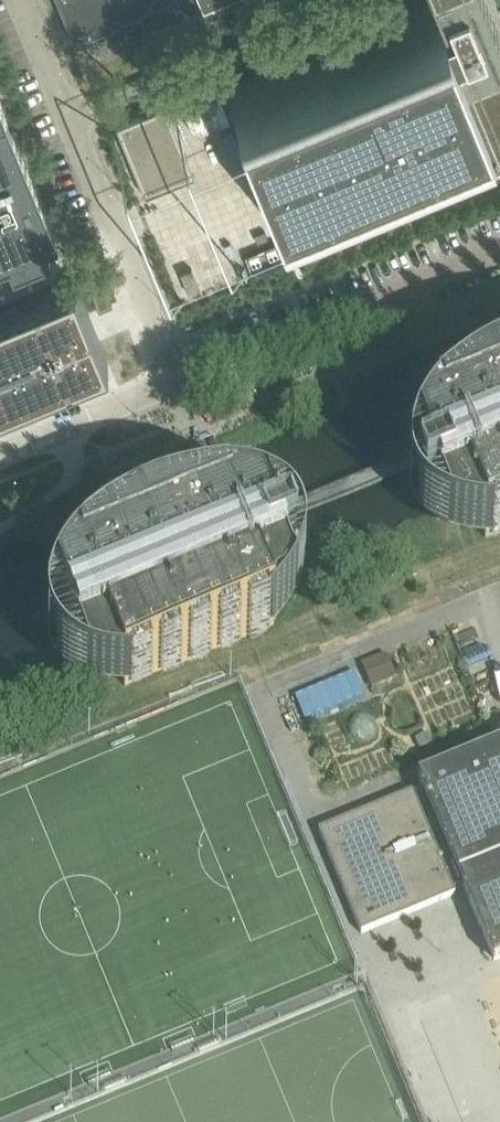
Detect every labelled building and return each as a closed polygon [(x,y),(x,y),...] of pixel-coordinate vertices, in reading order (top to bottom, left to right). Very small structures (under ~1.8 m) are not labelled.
[(70,29),(72,34),(76,44),(103,33),(134,20),(143,16),(147,26),(179,13),(175,3),(183,0),(58,0),(70,29)] [(204,2),(205,2),(211,17),(229,10),(224,0),(203,0),(204,2)] [(440,1),(437,3),(436,0),(431,0),(229,84),(256,148),(258,147),(282,204),(279,205),(292,235),(294,241),(300,256),(301,256),(403,213),(499,173),(499,30),(488,0),(440,0),(440,1)] [(224,126),(231,123),(217,90),(184,103),(198,136),(215,129),(214,126),(222,122),(224,126)] [(9,259),(14,269),(32,262),(50,254),(46,243),(59,238),(9,118),(0,97),(0,262),(9,259)] [(165,105),(116,125),(120,135),(131,160),(145,193),(161,186),(157,177),(190,163),(165,105)] [(222,244),(188,257),(202,290),(189,295),(192,303),(239,284),(222,244)] [(192,268),(181,272),(190,294),(201,289),(192,268)] [(109,360),(76,280),(0,311),(0,405),(109,360)] [(105,286),(92,291),(100,309),(112,304),(105,286)] [(497,389),(491,392),(481,397),(471,403),(466,407),(460,411),(454,416),(450,419),(442,427),(435,434),(425,445),(423,448),(421,451),(419,455),(417,459),(415,464),(414,467),(413,471),(412,476),(411,481),(411,485),(411,489),(411,494),(412,497),(412,500),(413,505),(416,510),(419,513),(423,518),(427,522),(431,526),(435,528),(439,531),(444,533),(449,536),(456,538),(460,539),(466,540),(469,540),(489,541),(488,538),(499,533),(499,387),(497,389)] [(272,630),(285,616),(288,612),(291,609),(295,603),(297,599),(299,595),(300,592),(301,589),(302,584),(303,579),(303,575),(304,572),(304,567),(303,564),(303,561),(302,556),(301,551),(299,549),(298,546),(295,543),(292,538),(289,535),(286,532),(282,529),(279,527),(274,524),(269,522),(265,521),(263,520),(256,518),(252,518),(240,517),(232,516),(223,516),(215,516),(210,517),(202,518),(196,519),(188,520),(181,521),(175,523),(169,525),(162,527),(155,530),(143,535),(136,537),(130,540),(123,544),(117,547),(112,551),(104,556),(100,559),(96,563),(87,569),(83,573),(78,579),(72,585),(68,590),(65,592),(63,595),(60,599),(58,603),(57,605),(55,609),(53,612),(52,617),(51,622),(50,626),(50,628),(49,633),(49,638),(50,644),(50,647),(51,651),(52,654),(54,658),(56,660),(58,663),(62,668),(65,671),(68,674),(70,675),(73,678),(78,680),(81,682),(84,683),(89,685),(95,687),(98,688),(103,688),(106,689),(129,689),(127,686),(271,627),(272,630)] [(396,680),(386,656),(362,666),(372,689),(396,680)] [(355,675),(295,699),(304,723),(365,699),(355,675)] [(364,715),(357,716),(351,720),(349,727),(349,734),(353,740),(359,744),(366,744),(372,741),(377,735),(378,728),(376,722),(371,717),(364,715)] [(428,736),(416,741),(419,749),(432,744),(428,736)] [(474,914),(479,928),(485,941),(494,962),(499,959),(499,745),(418,779),(423,792),(414,796),(413,793),(323,830),(319,832),(361,934),(364,933),(454,896),(464,891),(474,914)]
